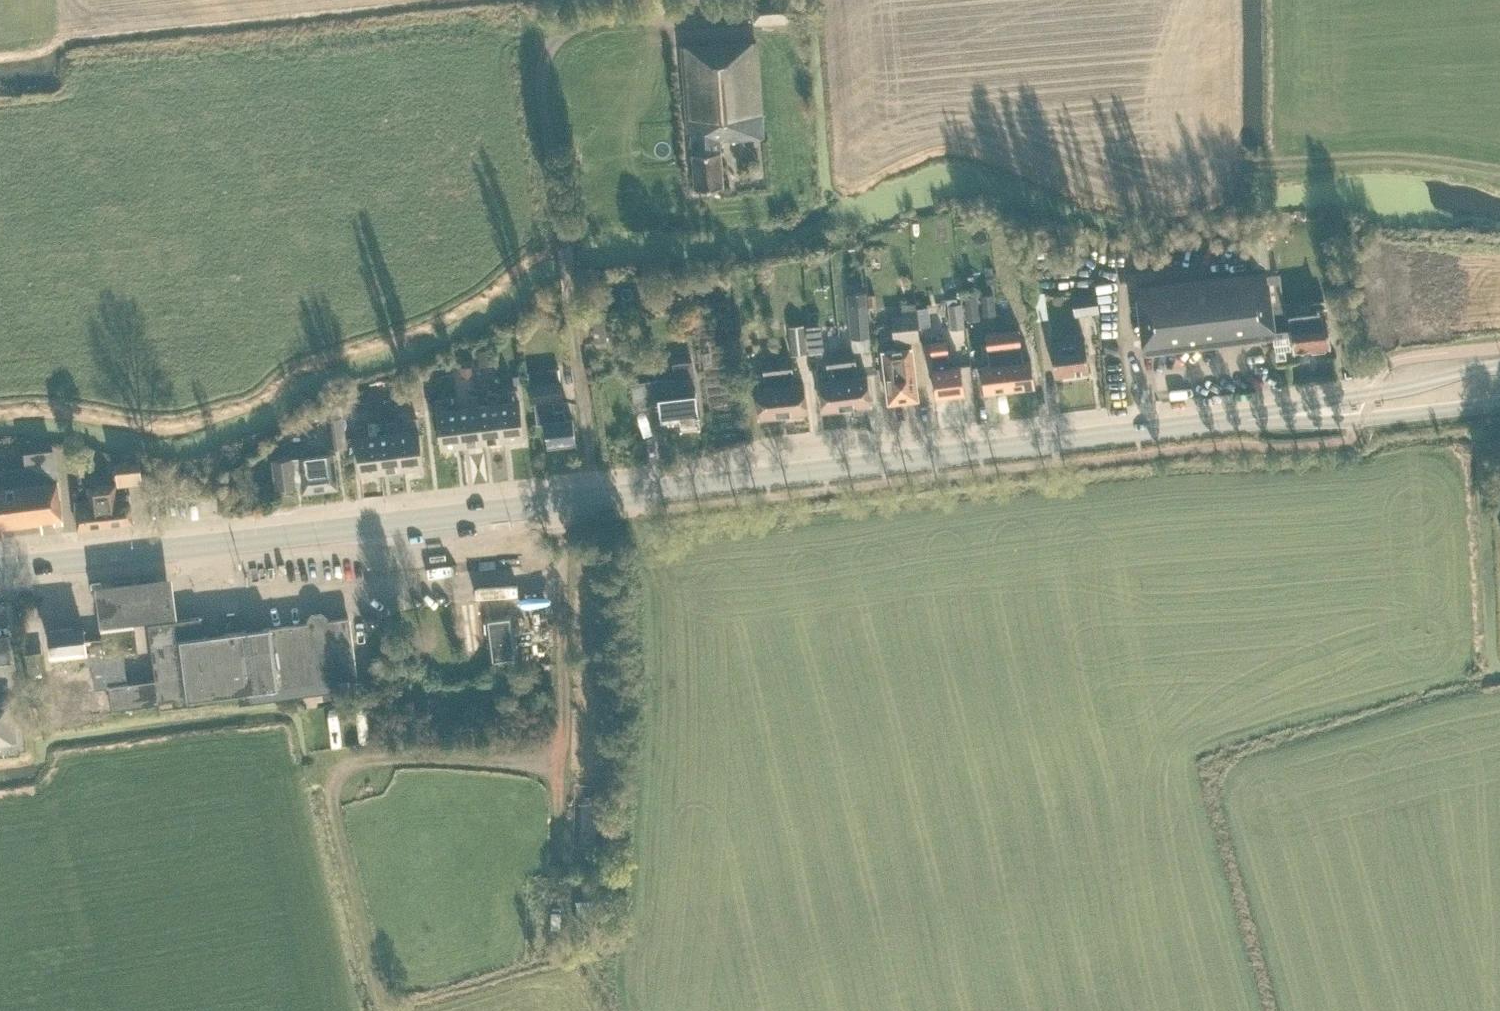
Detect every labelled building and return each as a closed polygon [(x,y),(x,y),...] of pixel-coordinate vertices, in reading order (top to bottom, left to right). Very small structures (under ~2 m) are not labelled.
[(686,134),(690,134),(693,189),(723,187),(720,140),(765,137),(758,42),(681,47),(686,134)] [(676,266),(657,268),(658,278),(677,276),(676,266)] [(1324,307),(1311,309),(1311,312),(1270,318),(1264,273),(1138,290),(1146,355),(1273,339),(1275,360),(1286,359),(1285,350),(1292,349),(1292,352),(1311,349),(1311,352),(1324,351),(1323,349),(1329,348),(1324,307)] [(946,292),(947,304),(958,303),(956,291),(946,292)] [(868,337),(864,293),(846,295),(850,339),(868,337)] [(981,294),(983,315),(997,313),(995,293),(981,294)] [(876,306),(875,294),(868,294),(869,306),(876,306)] [(1074,315),(1097,312),(1095,295),(1072,297),(1074,315)] [(964,298),(966,310),(979,308),(977,297),(964,298)] [(964,328),(961,302),(958,303),(947,304),(950,329),(964,328)] [(928,306),(917,307),(919,326),(930,324),(928,306)] [(917,314),(901,315),(891,316),(894,346),(909,345),(909,341),(920,340),(917,314)] [(807,353),(804,324),(788,326),(791,355),(807,353)] [(822,351),(820,330),(807,331),(809,353),(822,351)] [(1009,389),(1034,386),(1031,362),(1021,363),(1017,331),(1002,332),(1009,389)] [(984,391),(1009,389),(1002,332),(984,334),(988,367),(981,367),(984,391)] [(755,338),(742,339),(743,349),(756,348),(755,338)] [(1055,375),(1088,371),(1084,340),(1051,344),(1055,375)] [(935,397),(963,394),(960,366),(946,368),(945,355),(947,355),(945,342),(929,344),(935,397)] [(492,365),(490,349),(477,350),(479,366),(492,365)] [(887,403),(917,399),(909,349),(880,353),(887,403)] [(846,408),(869,406),(866,377),(855,378),(854,370),(855,370),(853,353),(840,354),(846,408)] [(823,411),(846,408),(840,354),(825,356),(827,373),(829,372),(830,380),(819,382),(823,411)] [(783,416),(806,413),(803,384),(792,385),(791,377),(793,377),(791,360),(777,362),(783,416)] [(673,364),(674,377),(631,382),(634,411),(656,408),(658,423),(680,421),(680,427),(699,424),(695,389),(691,390),(689,376),(693,375),(691,361),(673,364)] [(759,418),(783,416),(777,362),(761,363),(763,380),(765,380),(766,387),(756,388),(759,418)] [(473,376),(471,366),(460,367),(461,377),(473,376)] [(561,376),(560,369),(548,370),(549,378),(561,376)] [(521,375),(513,376),(514,384),(522,383),(521,375)] [(548,443),(575,440),(573,418),(565,419),(564,409),(555,411),(554,400),(563,399),(561,381),(530,385),(532,402),(535,402),(538,423),(545,422),(548,443)] [(503,441),(524,439),(519,401),(517,389),(508,390),(509,402),(498,403),(503,441)] [(498,403),(497,391),(487,393),(488,404),(478,406),(482,444),(503,441),(498,403)] [(478,406),(477,394),(467,395),(468,407),(457,408),(462,446),(482,444),(478,406)] [(462,446),(457,408),(446,410),(445,398),(435,399),(436,411),(441,449),(462,446)] [(353,403),(344,404),(344,414),(354,413),(353,403)] [(394,418),(392,403),(380,404),(382,420),(394,418)] [(342,416),(326,418),(330,448),(346,446),(342,416)] [(402,470),(423,467),(419,429),(418,429),(417,417),(407,419),(408,430),(398,432),(397,432),(402,470)] [(397,432),(398,432),(396,420),(386,421),(388,433),(377,434),(381,472),(402,470),(397,432)] [(381,472),(377,434),(366,436),(364,424),(355,425),(356,437),(360,475),(381,472)] [(303,492),(337,488),(334,466),(332,453),(299,457),(272,460),(276,488),(296,485),(295,478),(301,478),(303,492)] [(142,482),(139,459),(115,462),(117,485),(142,482)] [(58,480),(57,470),(2,476),(3,486),(0,486),(0,537),(42,532),(41,521),(54,520),(55,524),(63,523),(58,480)] [(117,495),(115,483),(87,486),(88,498),(74,500),(78,530),(133,523),(130,493),(117,495)] [(173,576),(96,585),(101,624),(102,629),(135,625),(134,621),(177,616),(173,576)] [(489,664),(517,661),(512,614),(484,618),(489,664)] [(156,679),(127,683),(109,685),(112,709),(160,703),(160,702),(187,698),(188,699),(253,691),(356,679),(348,618),(328,620),(322,616),(312,617),(308,623),(203,637),(201,617),(148,623),(156,679)] [(108,677),(109,685),(127,683),(124,655),(138,653),(135,625),(102,629),(103,637),(85,639),(83,626),(49,630),(54,669),(92,664),(94,679),(108,677)] [(12,662),(9,635),(0,636),(0,663),(12,662)] [(47,670),(45,651),(19,654),(22,674),(47,670)] [(0,696),(0,741),(15,740),(10,695),(0,696)] [(38,705),(26,707),(28,725),(40,724),(38,705)]
